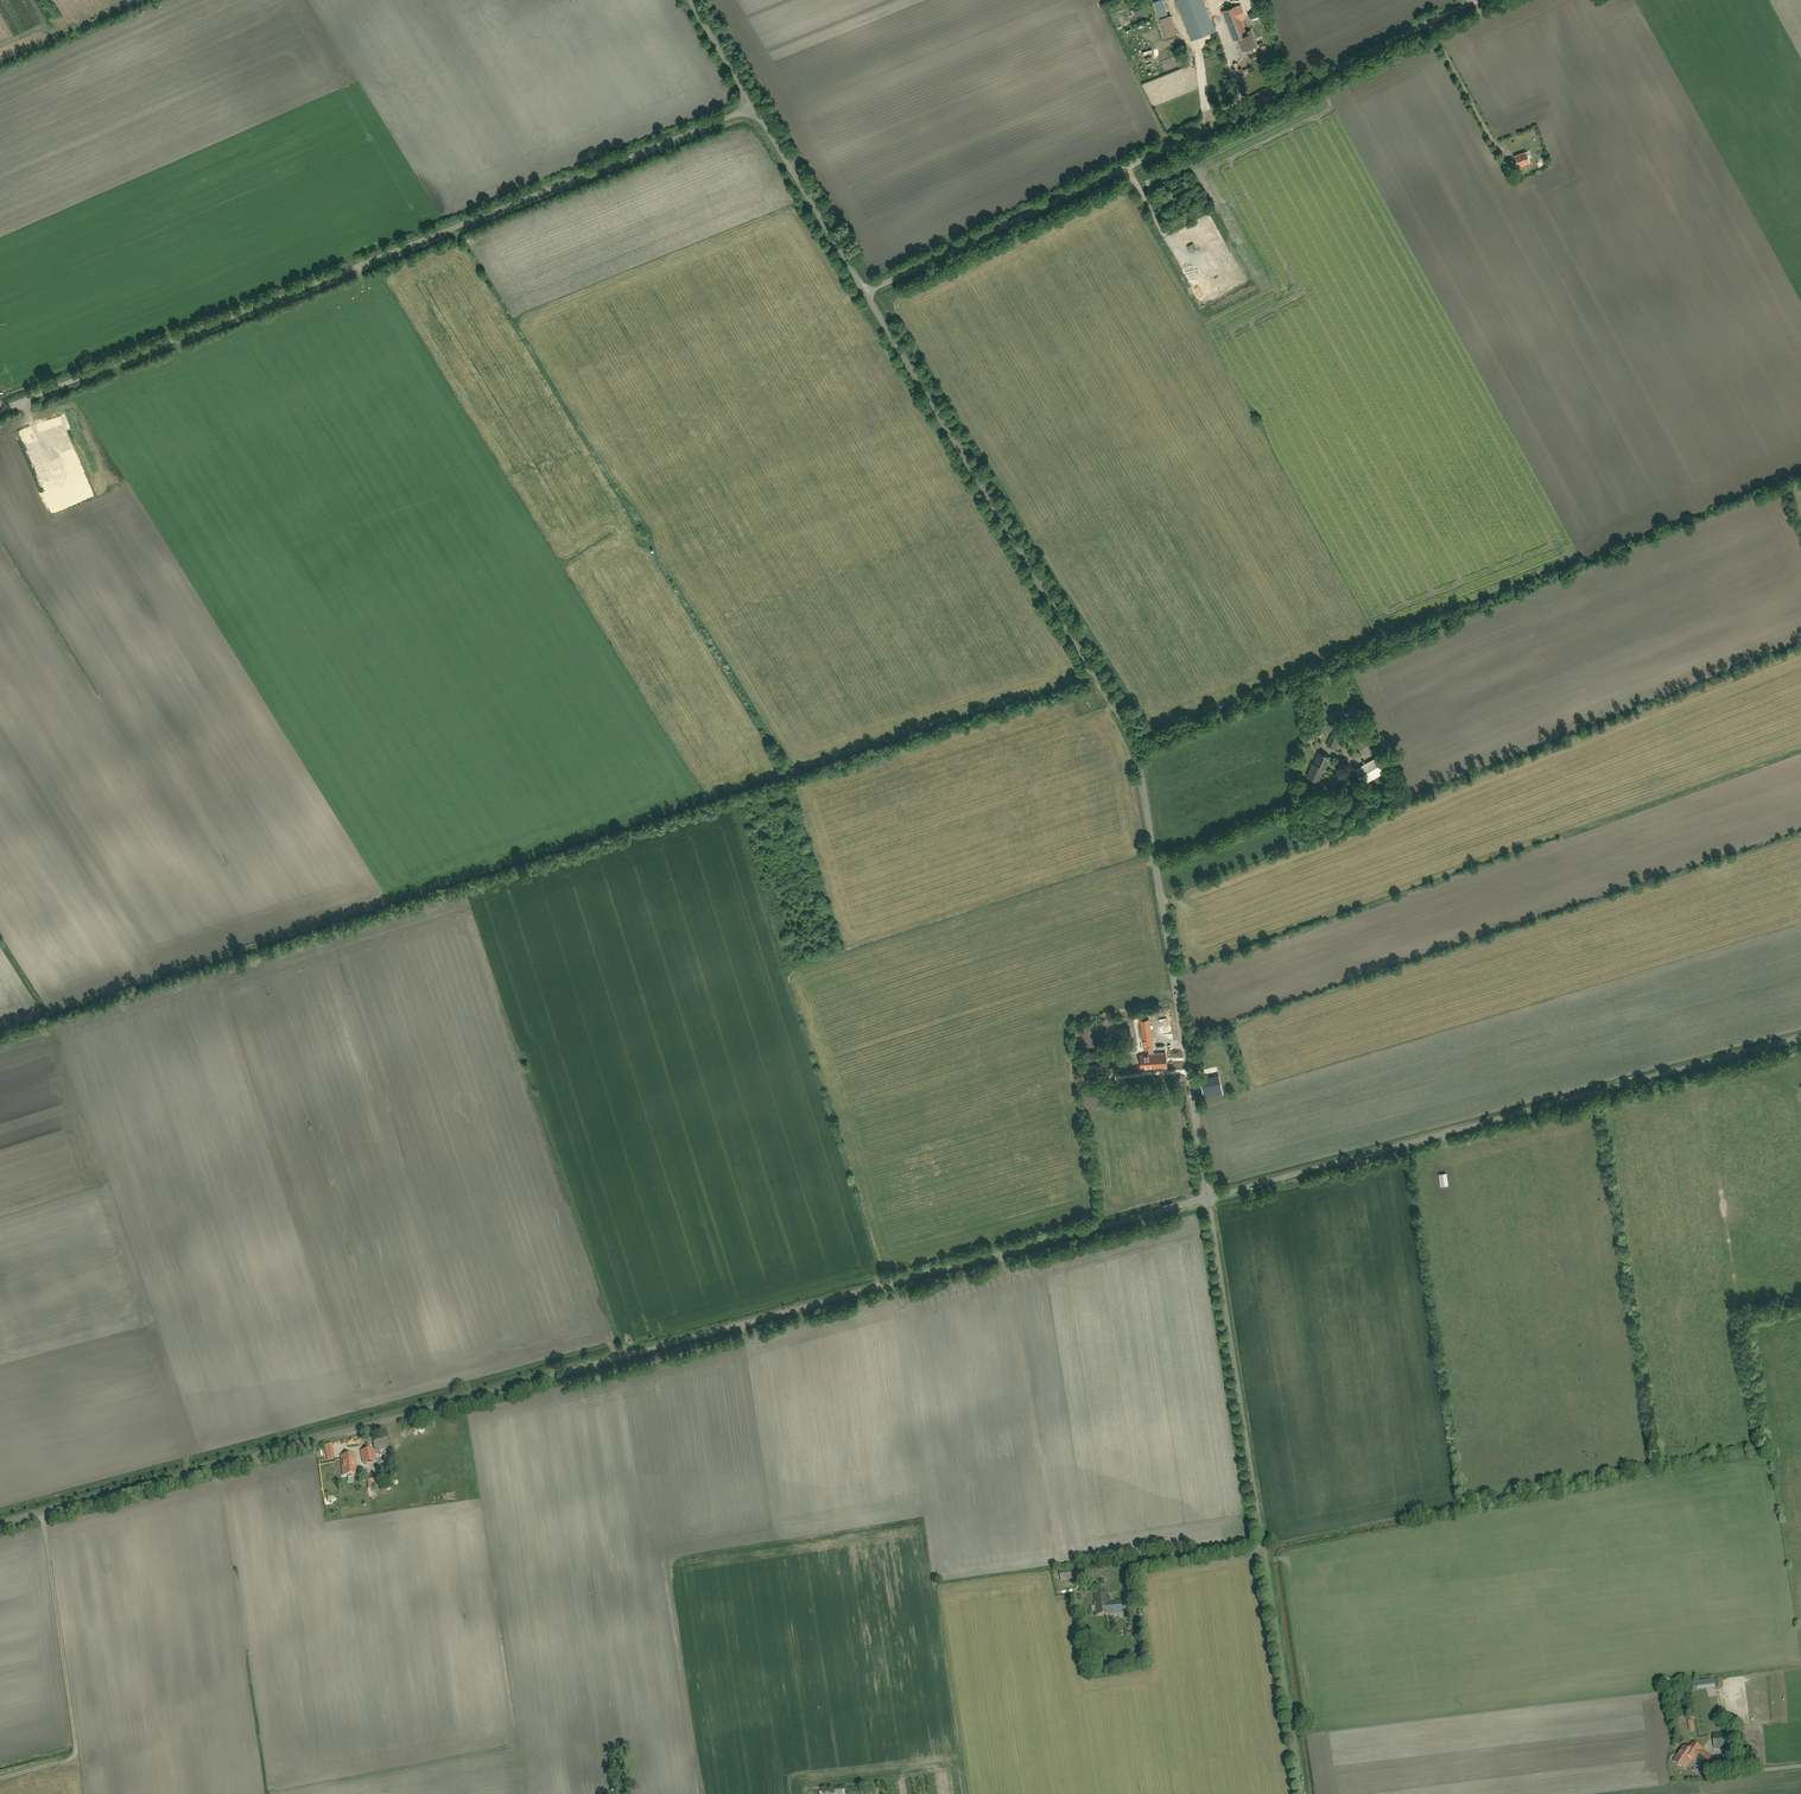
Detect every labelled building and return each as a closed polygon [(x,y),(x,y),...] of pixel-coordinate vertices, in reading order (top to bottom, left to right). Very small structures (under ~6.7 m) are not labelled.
[(1153,3),(1159,18),(1167,14),(1161,0),(1153,3)] [(1176,8),(1183,9),(1188,5),(1190,0),(1173,0),(1172,3),(1176,8)] [(1247,17),(1242,3),(1223,10),(1234,39),(1238,37),(1243,51),(1256,46),(1250,30),(1246,32),(1241,18),(1247,17)] [(1202,9),(1191,14),(1201,37),(1212,32),(1202,9)] [(1158,21),(1165,38),(1174,34),(1167,17),(1158,21)] [(1511,156),(1516,168),(1530,162),(1526,150),(1511,156)] [(1507,160),(1503,162),(1508,174),(1512,172),(1507,160)] [(1325,748),(1334,751),(1337,738),(1329,736),(1325,748)] [(1307,778),(1320,783),(1331,758),(1318,753),(1307,778)] [(1353,769),(1360,784),(1380,774),(1374,760),(1353,769)] [(1138,1055),(1138,1069),(1165,1068),(1164,1054),(1152,1055),(1149,1020),(1138,1021),(1142,1055),(1138,1055)] [(1215,1067),(1199,1071),(1205,1097),(1221,1094),(1215,1067)] [(358,1451),(360,1463),(373,1460),(372,1452),(386,1449),(384,1436),(369,1438),(371,1449),(358,1451)] [(325,1459),(332,1458),(329,1443),(322,1445),(325,1459)] [(339,1464),(340,1476),(356,1475),(354,1454),(335,1455),(335,1464),(339,1464)] [(1059,1571),(1060,1582),(1074,1581),(1073,1570),(1059,1571)] [(1089,1596),(1090,1618),(1120,1617),(1119,1603),(1106,1603),(1105,1595),(1089,1596)] [(1122,1609),(1132,1609),(1132,1595),(1122,1595),(1122,1609)] [(1695,1681),(1696,1692),(1714,1690),(1713,1680),(1695,1681)] [(1719,1708),(1709,1708),(1711,1749),(1733,1748),(1733,1734),(1720,1734),(1719,1708)] [(1712,1756),(1702,1749),(1703,1748),(1693,1742),(1689,1749),(1682,1745),(1672,1761),(1685,1770),(1691,1761),(1704,1769),(1712,1756)]
